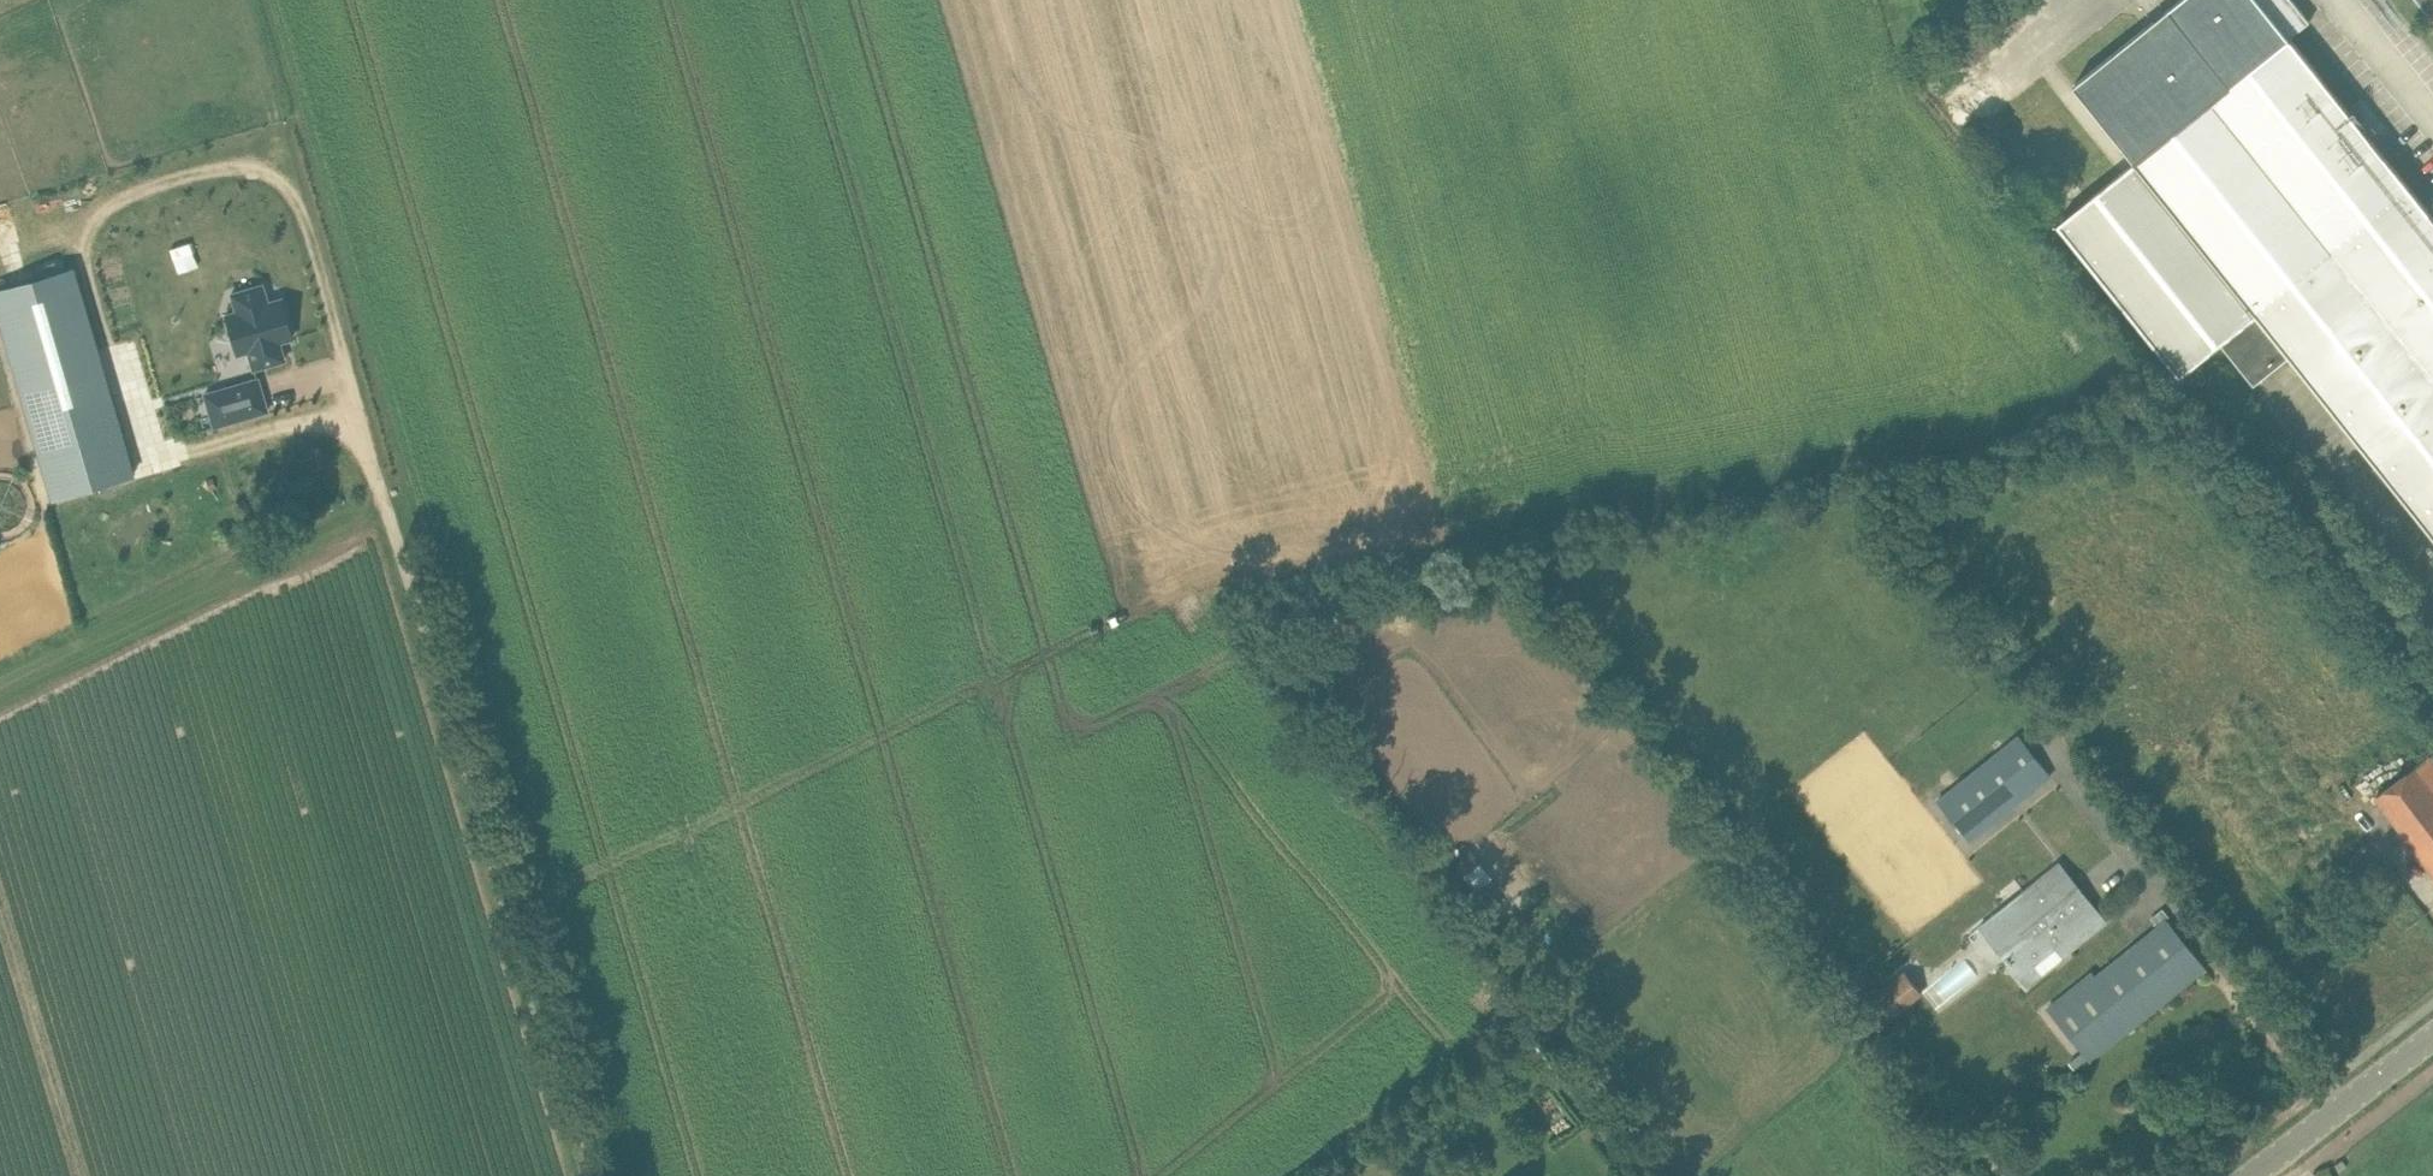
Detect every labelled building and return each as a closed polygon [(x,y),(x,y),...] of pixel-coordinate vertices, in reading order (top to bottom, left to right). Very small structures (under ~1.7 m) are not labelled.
[(2060,222),(2182,374),(2222,341),(2255,384),(2291,356),(2432,533),(2432,214),(2384,153),(2399,141),(2388,127),(2373,139),(2291,37),(2291,36),(2310,21),(2293,0),(2181,0),(2077,83),(2138,159),(2060,222)] [(0,287),(0,323),(51,499),(135,475),(74,265),(0,287)] [(237,310),(226,314),(237,353),(249,350),(254,368),(285,359),(278,336),(292,332),(281,298),(268,301),(263,283),(232,292),(237,310)] [(258,377),(221,388),(231,420),(267,410),(258,377)] [(1937,800),(1970,843),(2051,782),(2019,739),(1937,800)] [(2432,753),(2377,795),(2432,870),(2432,754),(2432,753)] [(1981,925),(2028,984),(2065,955),(2058,946),(2100,912),(2060,862),(1981,925)] [(1473,892),(1490,911),(1500,902),(1484,883),(1473,892)] [(2052,1011),(2091,1060),(2207,967),(2167,918),(2052,1011)] [(1906,971),(1866,1003),(1884,1025),(1924,993),(1906,971)] [(2209,1021),(2192,1024),(2194,1037),(2210,1034),(2209,1021)]
